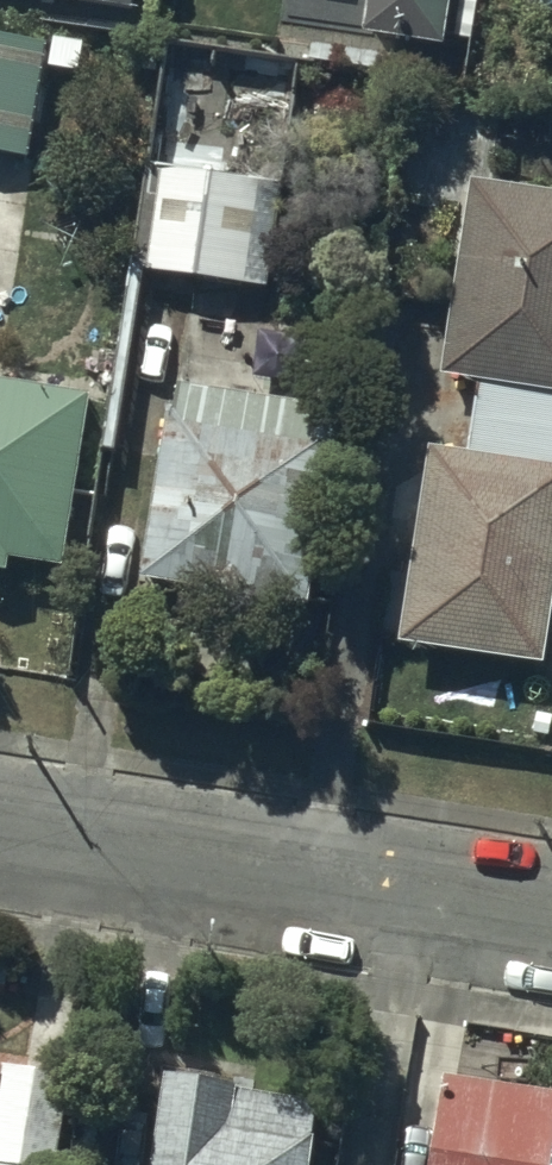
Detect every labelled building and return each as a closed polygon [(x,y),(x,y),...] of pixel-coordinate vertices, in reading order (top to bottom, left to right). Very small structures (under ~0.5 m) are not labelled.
[(451,0),(365,0),(362,23),(447,34),(451,0)] [(0,28),(0,145),(28,148),(43,33),(0,28)] [(256,169),(159,161),(148,261),(262,274),(270,180),(255,179),(256,169)] [(472,171),(440,370),(476,375),(466,443),(427,437),(409,564),(391,562),(383,617),(402,619),(400,631),(549,652),(551,627),(551,182),(472,171)] [(0,370),(0,558),(6,559),(7,548),(61,556),(87,383),(0,370)] [(305,390),(177,374),(173,400),(162,399),(140,567),(310,596),(332,433),(300,429),(305,390)] [(1,1055),(0,1065),(0,1157),(6,1157),(5,1164),(53,1164),(64,1062),(1,1055)] [(164,1064),(149,1164),(310,1164),(321,1087),(164,1064)] [(444,1066),(430,1164),(551,1164),(551,1082),(444,1066)]
